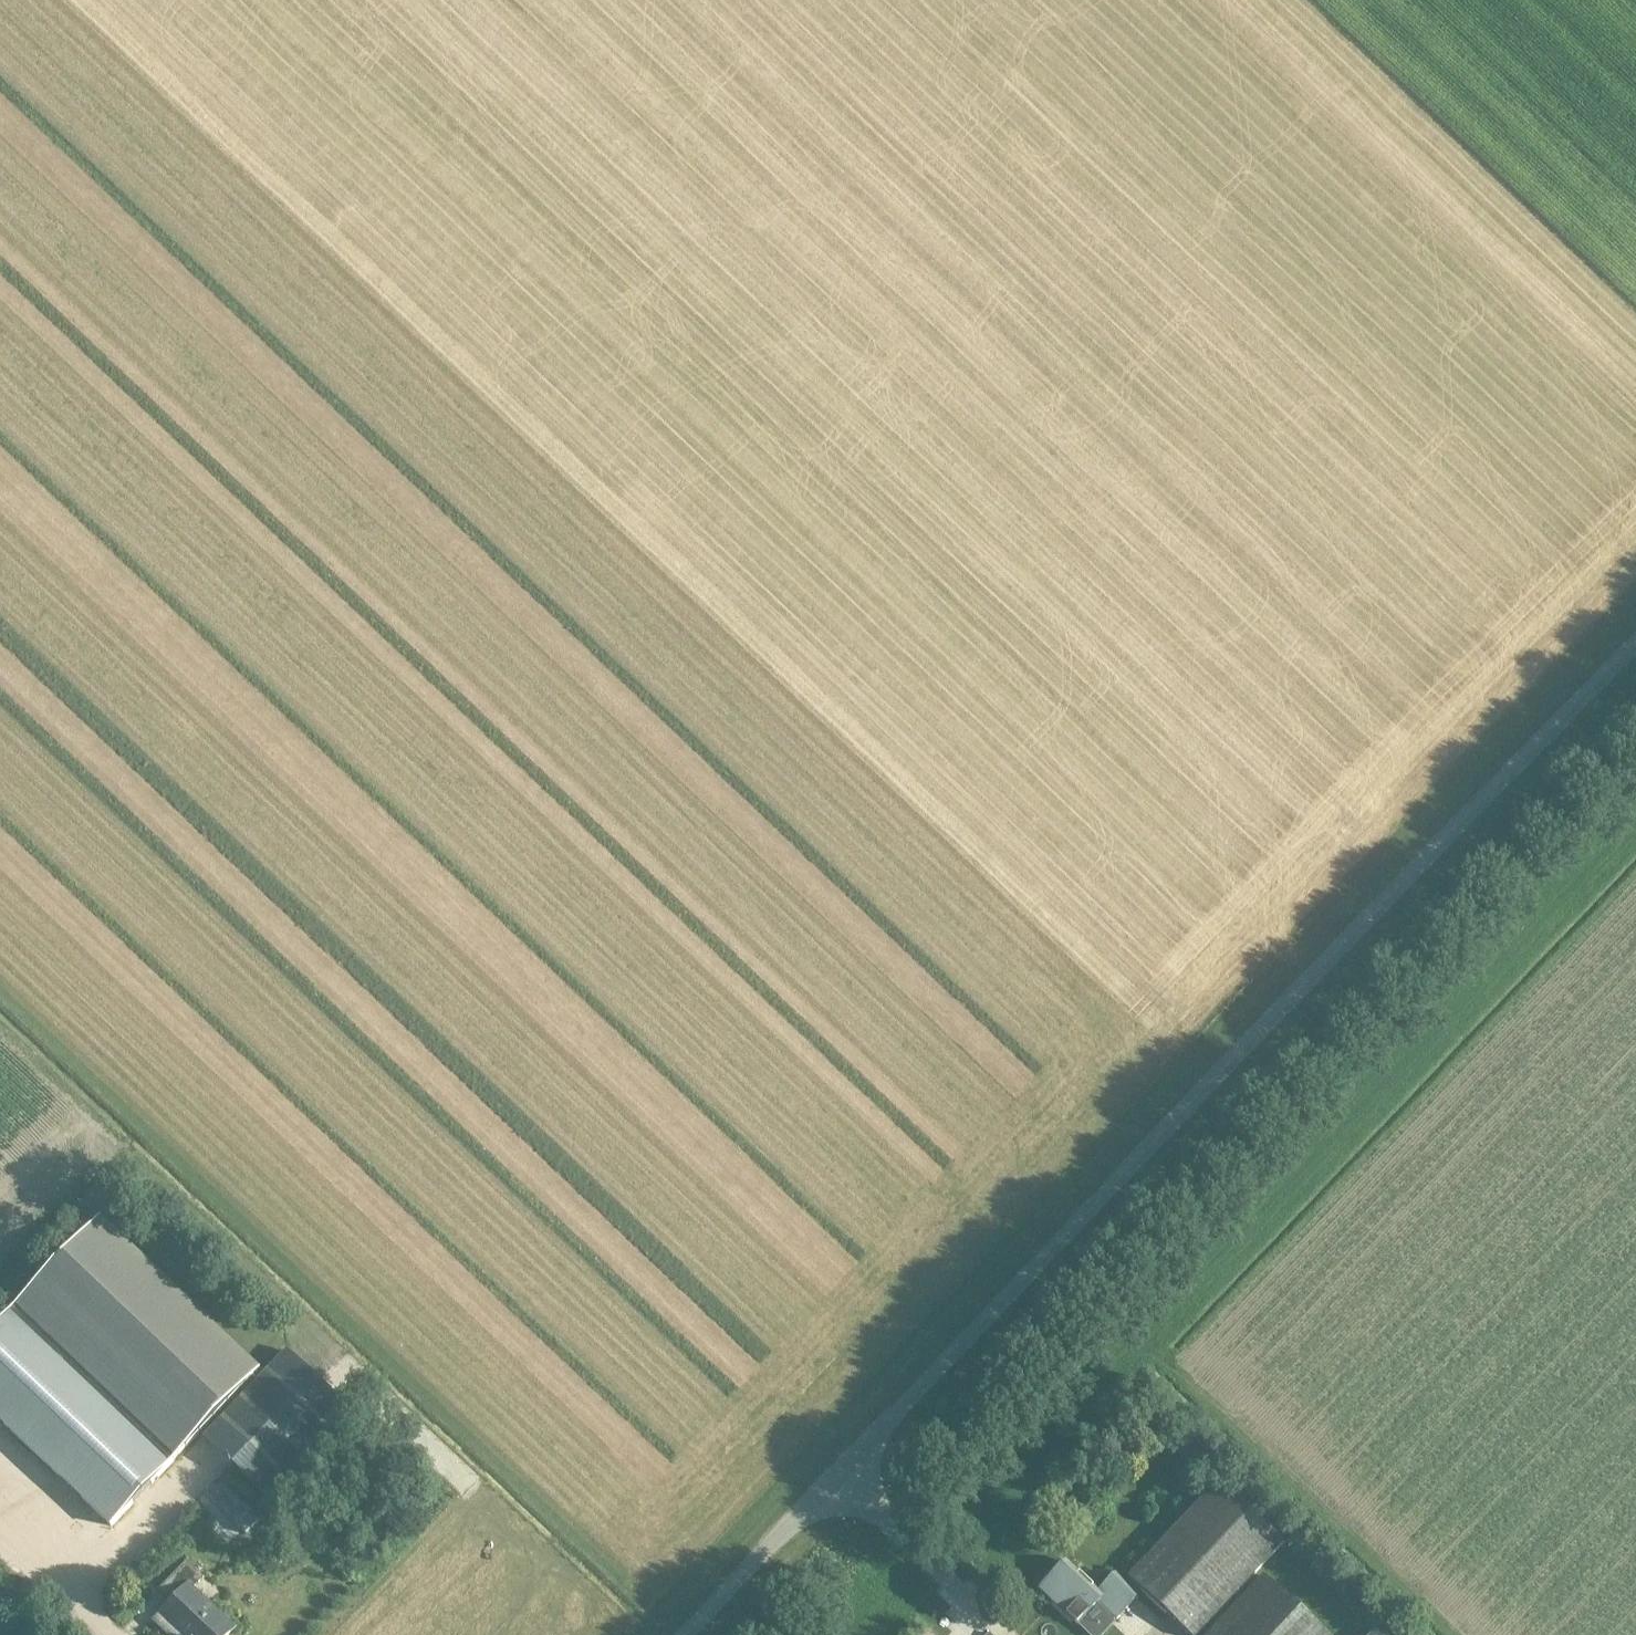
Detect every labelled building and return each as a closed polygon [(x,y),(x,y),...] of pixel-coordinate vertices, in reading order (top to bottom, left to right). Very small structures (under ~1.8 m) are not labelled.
[(0,1325),(0,1421),(111,1527),(200,1435),(257,1375),(260,1372),(101,1219),(98,1222),(0,1325)] [(205,1439),(262,1495),(345,1408),(287,1353),(205,1439)] [(1187,1634),(1196,1634),(1283,1543),(1218,1482),(1127,1579),(1187,1634)] [(233,1628),(192,1589),(202,1578),(185,1561),(156,1592),(168,1604),(152,1621),(166,1634),(227,1634),(233,1628)] [(1064,1562),(1038,1589),(1087,1634),(1100,1634),(1137,1597),(1113,1575),(1097,1593),(1064,1562)] [(1208,1634),(1325,1634),(1263,1576),(1208,1634)] [(1157,1632),(1148,1623),(1137,1634),(1154,1634),(1157,1632)]
